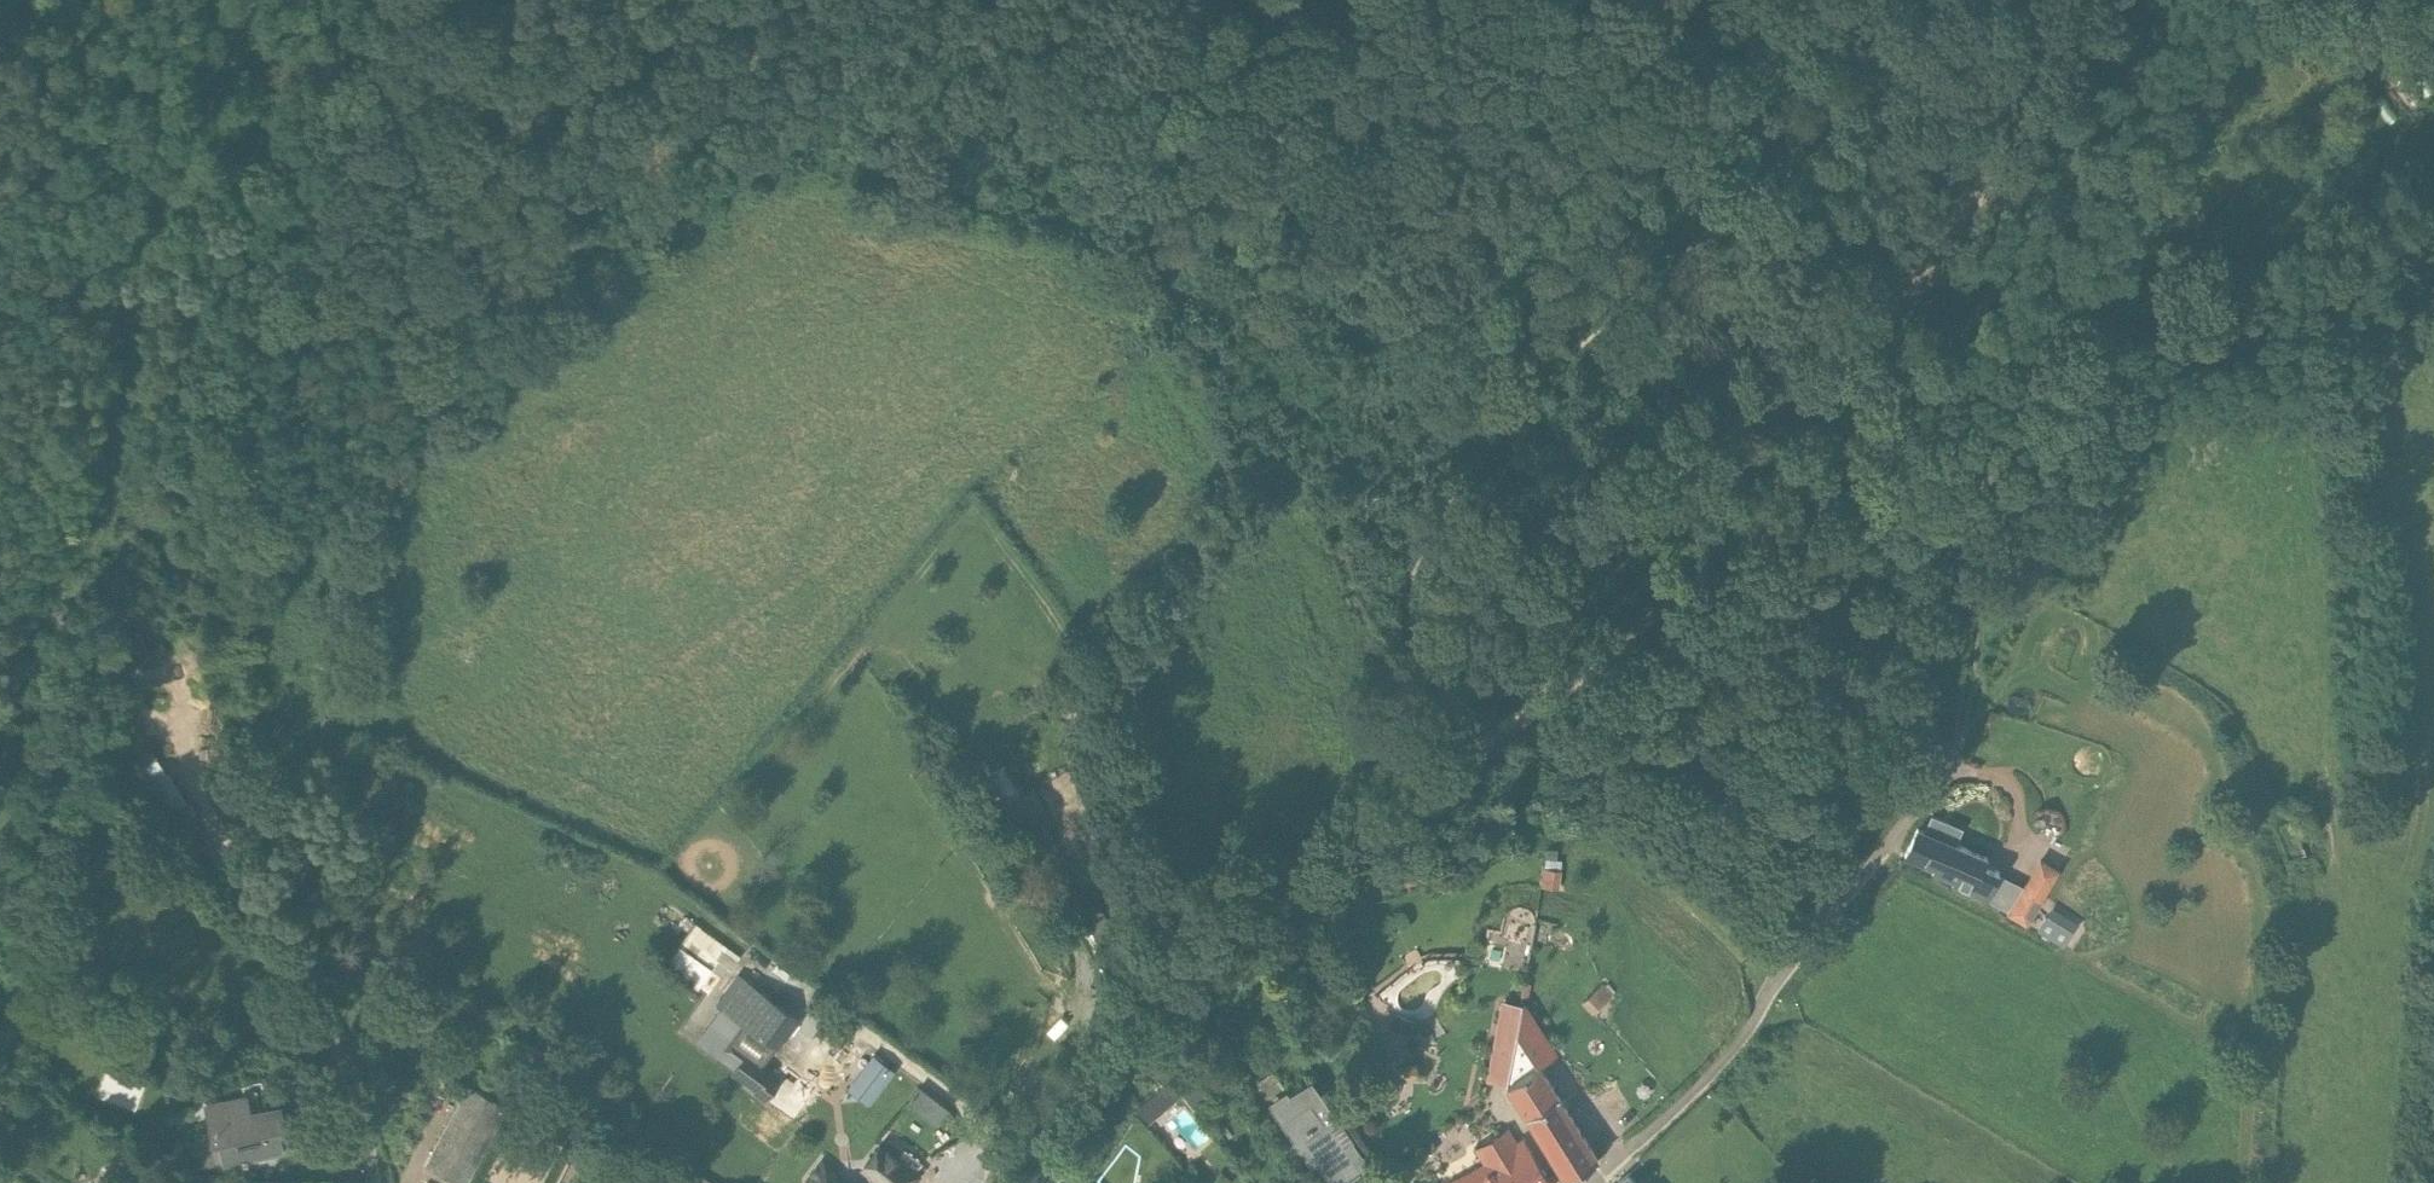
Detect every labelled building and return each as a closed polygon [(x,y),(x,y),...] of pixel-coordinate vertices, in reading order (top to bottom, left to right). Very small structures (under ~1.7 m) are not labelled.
[(1019,791),(1004,767),(969,789),(984,813),(1019,791)] [(1045,822),(1022,789),(995,807),(1022,846),(1048,829),(1043,823),(1045,822)] [(1969,850),(1918,828),(1905,855),(1924,863),(1924,864),(1934,869),(1932,873),(1953,882),(1952,885),(1988,901),(2000,870),(1986,864),(1989,856),(1970,848),(1969,850)] [(2039,859),(2008,914),(2028,925),(2059,871),(2039,859)] [(2067,943),(2081,919),(2055,904),(2041,928),(2067,943)] [(1119,950),(1098,910),(1083,918),(1104,958),(1119,950)] [(1509,919),(1507,941),(1530,943),(1531,920),(1509,919)] [(711,967),(680,945),(665,966),(698,988),(711,967)] [(731,969),(737,961),(721,949),(715,958),(731,969)] [(792,1013),(739,975),(718,1002),(730,1011),(709,1040),(739,1062),(731,1072),(760,1094),(775,1073),(761,1063),(776,1042),(772,1039),(776,1033),(784,1039),(798,1020),(791,1015),(792,1013)] [(1597,988),(1581,1003),(1592,1014),(1607,999),(1597,988)] [(1522,1004),(1517,1026),(1507,1084),(1539,1065),(1556,1053),(1524,1002),(1522,1004)] [(1499,1021),(1488,1080),(1507,1084),(1517,1026),(1501,1023),(1502,1022),(1499,1021)] [(896,1071),(873,1053),(846,1089),(869,1106),(896,1071)] [(1558,1095),(1539,1065),(1507,1084),(1527,1115),(1558,1095)] [(773,1088),(796,1105),(801,1110),(816,1091),(787,1069),(773,1088)] [(1152,1122),(1180,1086),(1163,1073),(1134,1108),(1135,1108),(1152,1122)] [(1343,1149),(1330,1130),(1340,1122),(1311,1079),(1271,1108),(1282,1124),(1302,1152),(1310,1146),(1335,1182),(1343,1182),(1370,1165),(1353,1141),(1343,1149)] [(909,1100),(939,1123),(952,1106),(922,1083),(909,1100)] [(508,1106),(468,1085),(425,1163),(461,1182),(466,1182),(508,1106)] [(1527,1115),(1552,1155),(1583,1135),(1558,1095),(1527,1115)] [(251,1118),(246,1097),(207,1106),(221,1163),(243,1158),(244,1161),(249,1159),(248,1157),(290,1147),(281,1110),(251,1118)] [(524,1129),(513,1123),(509,1132),(520,1138),(524,1129)] [(1583,1135),(1552,1155),(1566,1178),(1598,1158),(1583,1135)] [(884,1182),(909,1182),(916,1174),(881,1145),(863,1166),(884,1182)] [(1534,1159),(1517,1169),(1505,1147),(1487,1157),(1472,1165),(1478,1176),(1466,1182),(1550,1182),(1534,1159)] [(832,1176),(836,1170),(824,1161),(809,1180),(812,1182),(842,1182),(832,1176)] [(701,1173),(695,1182),(718,1182),(701,1173)] [(1628,1174),(1618,1182),(1636,1182),(1628,1174)]
